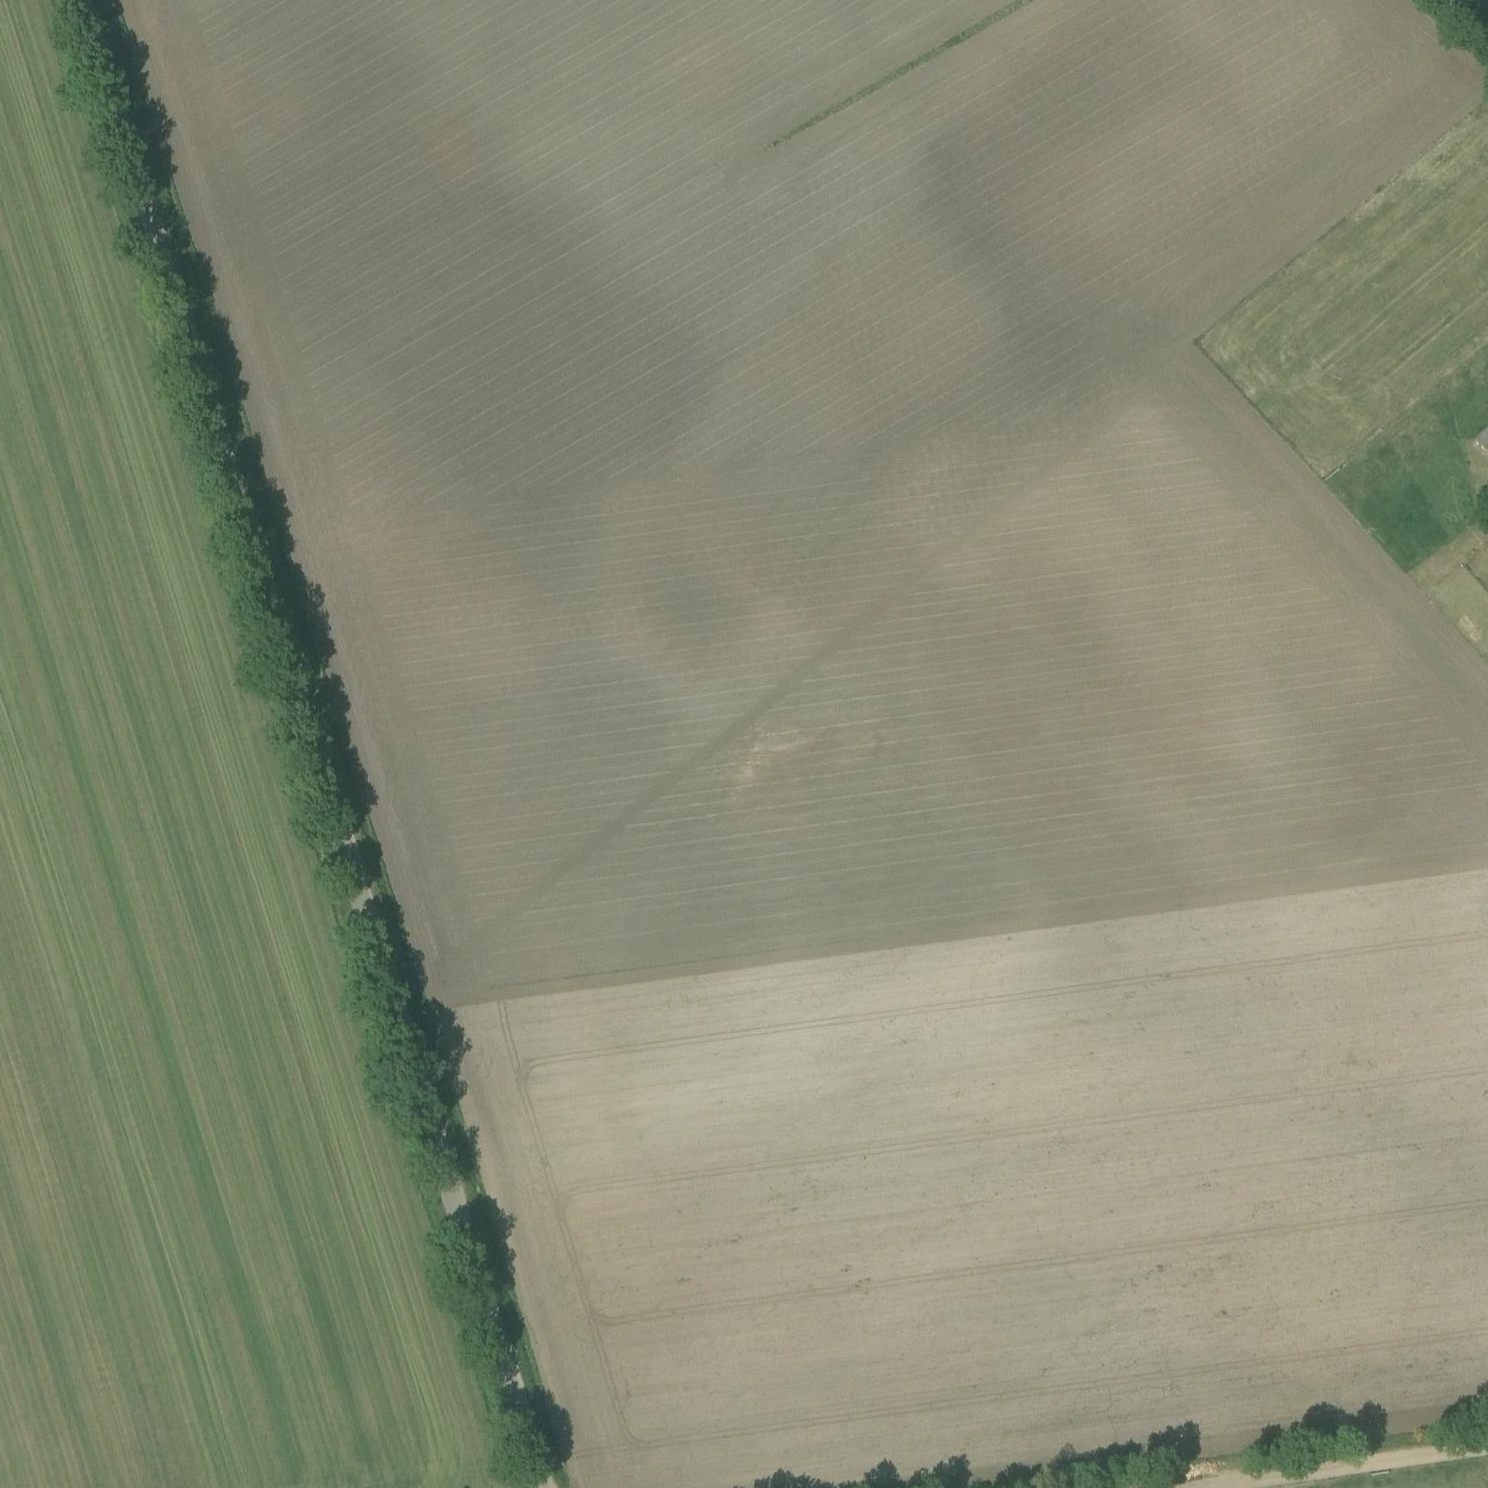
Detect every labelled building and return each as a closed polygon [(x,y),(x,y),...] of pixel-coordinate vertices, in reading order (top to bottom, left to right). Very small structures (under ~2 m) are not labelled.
[(1474,442),(1487,457),(1487,429),(1474,442)]
